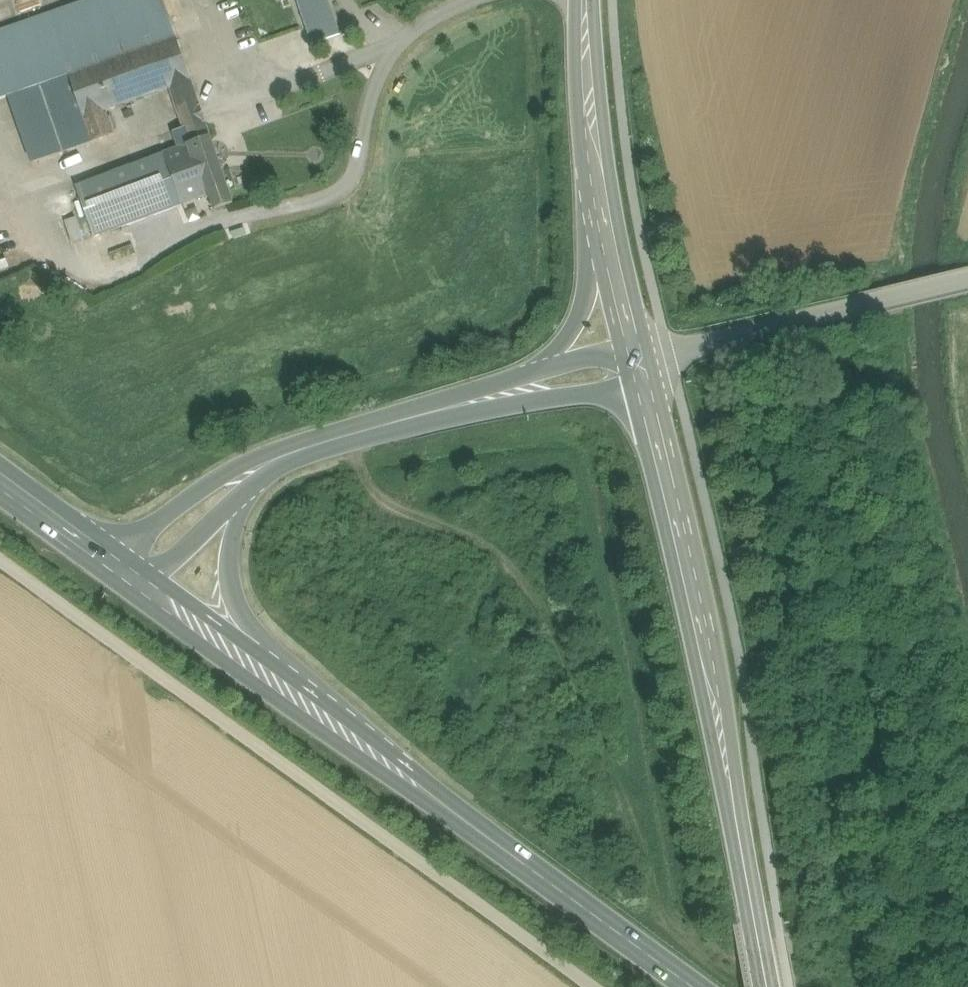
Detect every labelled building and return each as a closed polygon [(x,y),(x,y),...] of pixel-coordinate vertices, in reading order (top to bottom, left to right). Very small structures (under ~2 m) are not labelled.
[(0,31),(0,100),(10,96),(40,86),(40,85),(106,61),(106,60),(175,36),(163,0),(89,0),(0,31)] [(306,29),(333,20),(335,19),(328,0),(297,0),(306,29)] [(333,20),(306,29),(312,45),(338,36),(333,20)] [(175,36),(106,60),(106,61),(40,85),(40,86),(10,96),(34,163),(114,135),(105,111),(171,88),(172,88),(191,81),(175,36)] [(191,81),(172,88),(177,102),(174,103),(178,115),(181,114),(183,121),(186,128),(205,122),(202,114),(191,81)] [(186,128),(174,132),(179,148),(164,153),(183,205),(190,202),(210,194),(215,208),(213,209),(213,210),(233,203),(205,122),(186,128)] [(164,153),(76,186),(95,237),(183,205),(164,153)] [(210,194),(190,202),(196,217),(213,210),(213,209),(215,208),(210,194)] [(77,217),(64,222),(71,243),(85,238),(77,217)]
